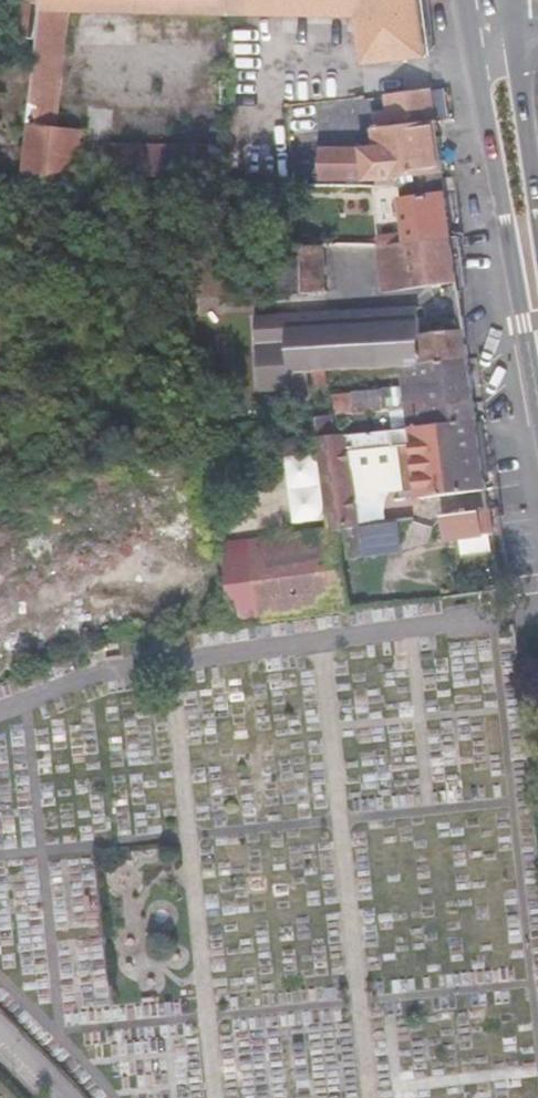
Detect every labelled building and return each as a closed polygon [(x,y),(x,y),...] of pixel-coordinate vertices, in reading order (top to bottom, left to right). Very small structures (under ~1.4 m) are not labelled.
[(38,41),(38,182),(92,182),(91,127),(66,127),(65,15),(67,12),(151,13),(356,17),(366,67),(428,57),(425,42),(418,4),(417,0),(20,0),(20,3),(12,3),(12,41),(38,41)] [(444,172),(432,89),(388,95),(393,126),(377,128),(382,148),(368,150),(325,151),(324,182),(383,182),(396,180),(444,172)] [(115,152),(115,176),(170,176),(170,145),(122,145),(122,152),(115,152)] [(246,146),(170,145),(170,176),(246,177),(246,146)] [(378,186),(375,185),(375,193),(396,193),(398,194),(399,201),(396,202),(398,216),(404,215),(409,242),(453,235),(445,177),(398,184),(394,186),(378,186)] [(306,198),(291,199),(296,246),(375,247),(381,247),(381,232),(312,231),(310,229),(306,198)] [(453,235),(460,285),(468,284),(461,234),(453,235)] [(453,235),(409,242),(396,245),(381,247),(384,294),(460,285),(453,235)] [(404,365),(470,359),(466,332),(422,335),(420,307),(260,317),(264,397),(332,391),(330,372),(404,365)] [(470,359),(404,365),(408,391),(411,407),(411,411),(476,404),(476,402),(470,359)] [(358,396),(359,413),(411,407),(408,391),(358,396)] [(411,411),(416,431),(479,425),(476,404),(411,411)] [(416,431),(319,440),(332,532),(340,532),(341,533),(364,531),(364,528),(363,526),(359,497),(353,454),(418,447),(423,490),(424,502),(490,494),(479,425),(416,431)] [(353,454),(359,497),(423,490),(418,447),(353,454)] [(492,539),(489,514),(442,519),(446,544),(459,543),(461,558),(491,554),(489,539),(492,539)] [(364,531),(341,533),(345,559),(399,552),(396,524),(364,528),(364,531)] [(225,564),(235,625),(341,610),(352,609),(345,559),(341,533),(340,532),(332,532),(223,545),(225,564)]
